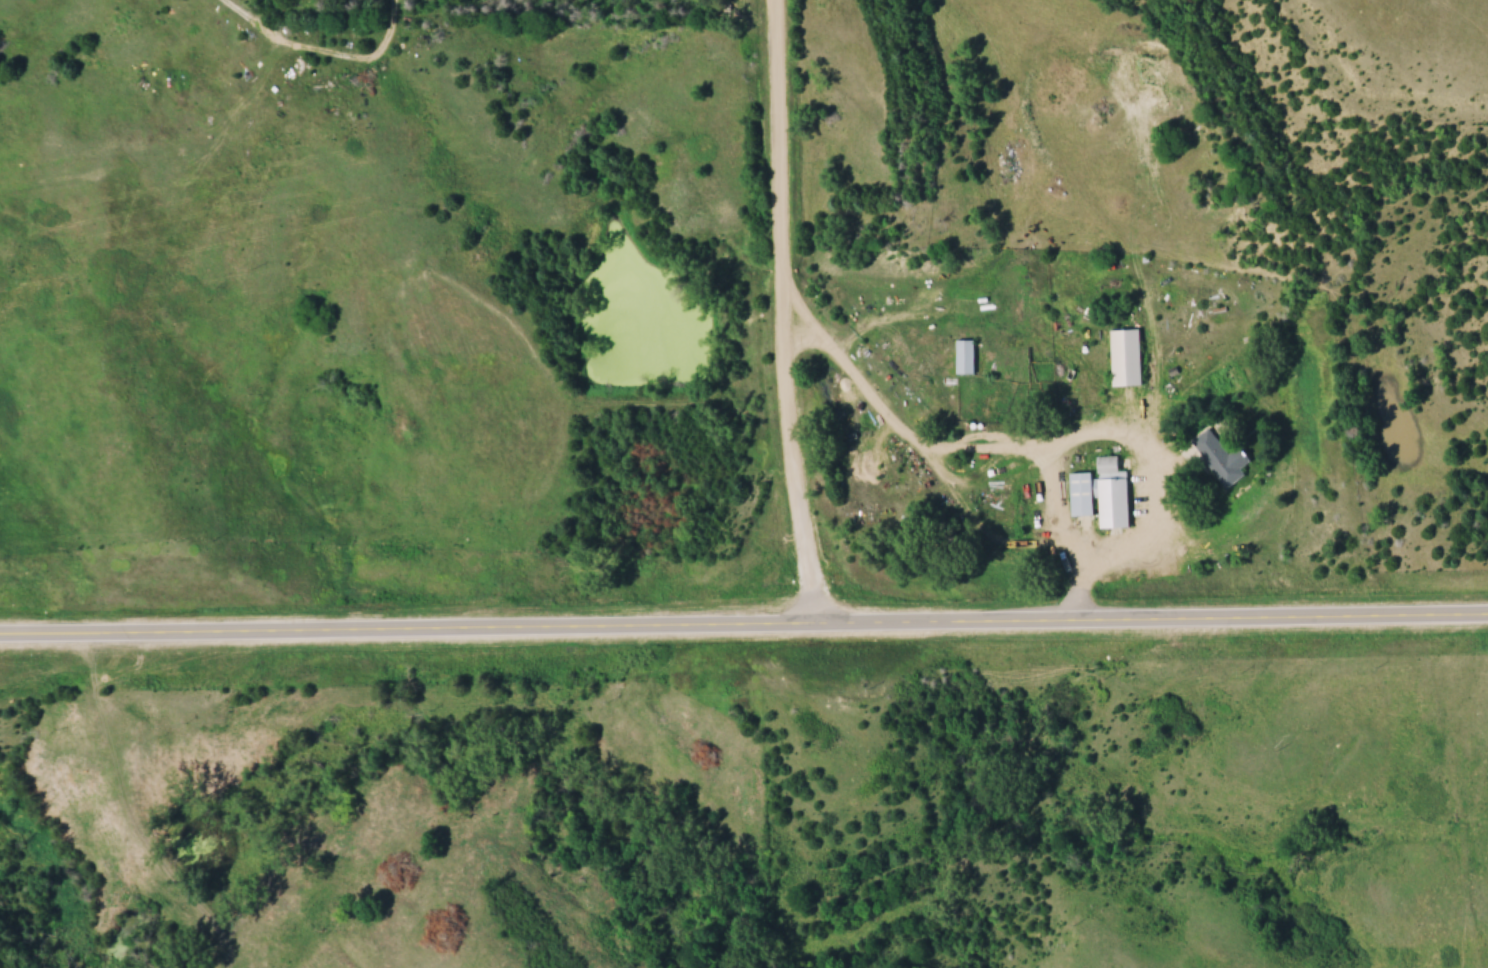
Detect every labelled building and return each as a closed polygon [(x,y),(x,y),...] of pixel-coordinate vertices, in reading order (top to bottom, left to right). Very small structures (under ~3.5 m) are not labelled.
[(1115,387),(1114,330),(1140,330),(1141,387),(1115,387)] [(957,373),(958,340),(977,341),(975,373),(957,373)] [(1244,473),(1240,466),(1250,459),(1240,445),(1230,452),(1210,424),(1191,437),(1225,487),(1244,473)] [(1099,455),(1100,527),(1130,527),(1129,474),(1119,474),(1119,455),(1099,455)] [(1094,514),(1094,471),(1072,471),(1072,514),(1094,514)]
